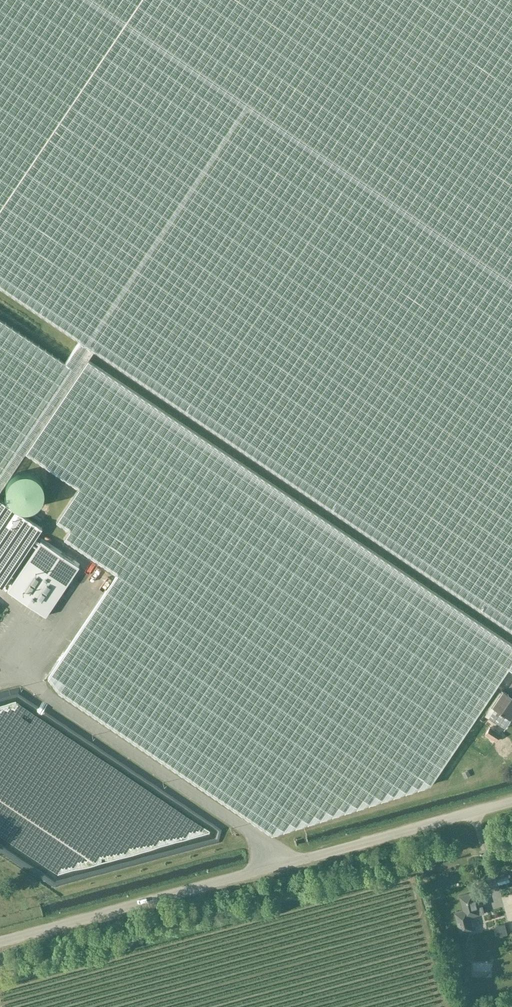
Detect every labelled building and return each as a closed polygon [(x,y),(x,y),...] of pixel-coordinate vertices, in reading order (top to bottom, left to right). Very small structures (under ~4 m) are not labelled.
[(0,209),(0,287),(79,340),(93,350),(511,631),(511,0),(140,0),(0,209)] [(140,0),(0,0),(0,209),(140,0)] [(72,367),(65,362),(0,319),(0,475),(72,367)] [(79,340),(65,362),(72,367),(0,475),(0,490),(25,452),(79,488),(56,521),(70,530),(64,538),(117,574),(48,677),(58,691),(271,834),(430,783),(508,667),(511,670),(511,644),(87,359),(93,350),(79,340)] [(41,482),(40,480),(39,479),(39,478),(38,477),(37,476),(35,475),(34,474),(33,473),(31,473),(29,472),(28,472),(27,471),(25,471),(23,471),(21,472),(20,472),(18,472),(16,473),(15,474),(14,474),(12,475),(11,477),(10,478),(8,480),(7,482),(7,483),(6,485),(6,486),(5,488),(5,489),(5,490),(5,492),(6,494),(6,496),(7,498),(8,499),(9,501),(10,503),(11,503),(12,505),(14,506),(15,507),(17,508),(20,508),(22,509),(23,509),(25,509),(26,509),(28,509),(30,508),(32,507),(34,506),(36,505),(37,504),(38,503),(39,502),(40,500),(41,498),(42,497),(43,495),(43,493),(43,492),(43,490),(43,489),(43,487),(43,486),(42,484),(41,482)] [(2,587),(42,528),(0,500),(0,585),(2,587)] [(45,616),(79,566),(40,540),(7,590),(45,616)] [(501,690),(490,706),(510,719),(511,716),(511,697),(501,690)] [(493,881),(494,908),(504,907),(504,909),(511,908),(511,880),(493,881)] [(475,930),(471,916),(479,914),(478,913),(483,912),(481,904),(476,906),(473,892),(459,896),(463,909),(454,912),(460,934),(475,930)] [(504,920),(495,923),(498,933),(507,931),(504,920)] [(489,963),(472,963),(472,972),(480,972),(481,968),(489,968),(489,963)]
